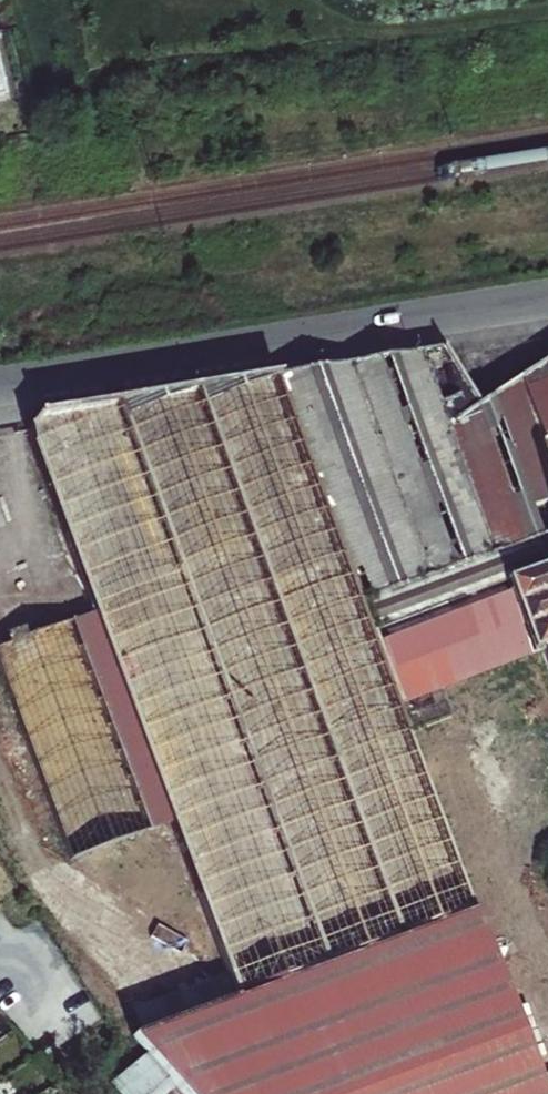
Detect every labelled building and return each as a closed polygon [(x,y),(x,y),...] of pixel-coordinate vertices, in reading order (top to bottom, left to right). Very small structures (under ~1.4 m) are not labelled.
[(502,583),(530,655),(542,651),(547,667),(547,567),(502,583)]
